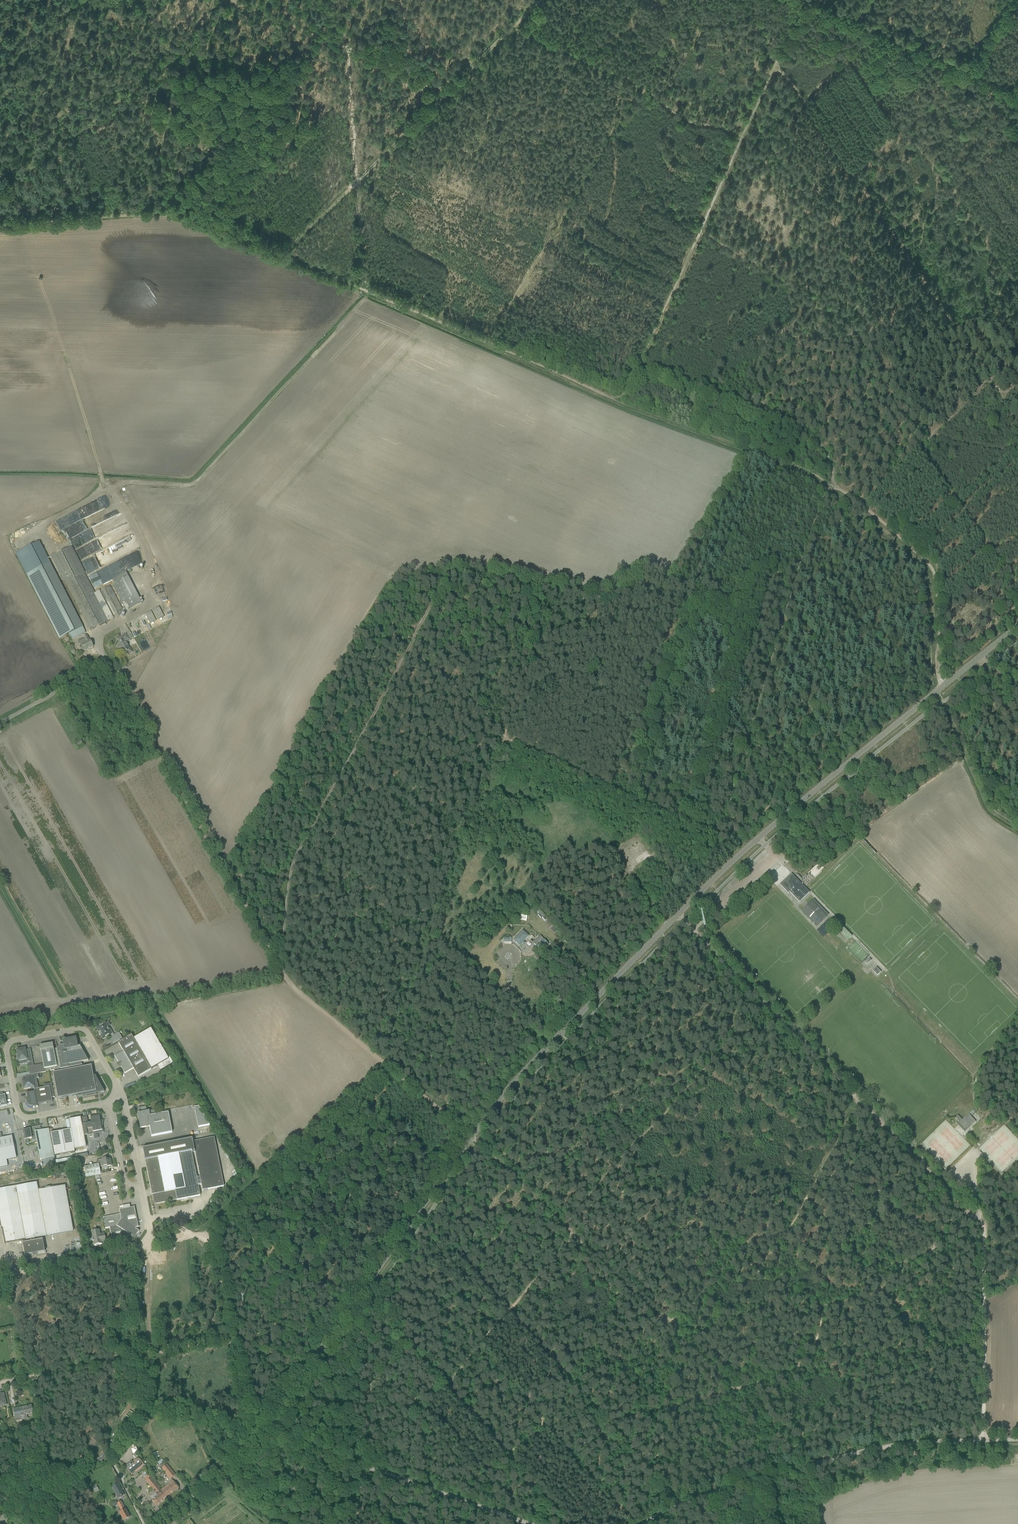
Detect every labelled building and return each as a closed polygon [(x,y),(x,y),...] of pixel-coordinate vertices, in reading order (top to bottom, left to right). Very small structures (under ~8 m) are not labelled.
[(65,528),(70,539),(85,531),(83,527),(89,524),(89,525),(94,523),(93,522),(98,520),(98,522),(108,518),(104,509),(99,511),(94,502),(68,514),(69,518),(71,522),(69,523),(71,526),(65,528)] [(39,542),(17,554),(25,571),(60,639),(69,634),(72,640),(85,633),(82,627),(48,559),(39,542)] [(158,544),(151,547),(156,558),(163,555),(158,544)] [(53,557),(90,631),(124,613),(110,587),(94,595),(70,548),(53,557)] [(142,604),(137,595),(123,603),(127,612),(142,604)] [(152,623),(165,617),(160,607),(147,613),(152,623)] [(133,632),(134,636),(148,631),(147,627),(133,632)] [(133,638),(130,632),(117,639),(120,644),(116,646),(118,650),(119,649),(120,650),(120,651),(122,655),(127,652),(128,655),(133,652),(130,648),(129,649),(126,643),(130,640),(133,638)] [(81,645),(85,651),(93,647),(87,636),(83,638),(84,639),(79,641),(81,644),(82,645),(81,645)] [(645,860),(647,863),(657,856),(654,853),(645,860)] [(780,885),(788,893),(790,892),(792,895),(800,902),(810,892),(806,889),(795,877),(792,874),(780,885)] [(817,926),(828,916),(813,901),(802,911),(817,926)] [(518,912),(517,919),(526,921),(528,914),(518,912)] [(852,936),(853,935),(842,923),(841,925),(852,936)] [(836,929),(848,940),(851,936),(840,925),(836,929)] [(522,930),(513,940),(519,946),(522,944),(523,945),(525,943),(524,942),(529,936),(522,930)] [(541,951),(548,944),(544,940),(537,947),(541,951)] [(876,967),(873,971),(877,976),(881,972),(876,967)] [(100,1026),(97,1029),(99,1033),(100,1036),(101,1035),(103,1039),(109,1036),(110,1038),(113,1043),(117,1041),(122,1038),(119,1033),(113,1037),(105,1024),(104,1022),(99,1025),(100,1026)] [(123,1051),(115,1056),(119,1064),(118,1066),(120,1067),(120,1066),(125,1073),(133,1068),(138,1077),(143,1075),(151,1070),(158,1066),(160,1071),(171,1064),(151,1029),(134,1039),(131,1035),(122,1040),(118,1043),(123,1051)] [(82,1062),(88,1061),(80,1046),(79,1047),(78,1043),(76,1044),(75,1039),(63,1041),(64,1046),(57,1048),(61,1069),(82,1065),(82,1062)] [(61,1069),(57,1049),(54,1050),(54,1048),(53,1048),(53,1047),(53,1044),(50,1044),(46,1045),(39,1046),(40,1050),(44,1069),(45,1069),(46,1072),(61,1069)] [(25,1049),(20,1050),(20,1049),(17,1049),(17,1050),(16,1050),(17,1054),(18,1057),(17,1058),(17,1060),(18,1060),(18,1061),(19,1065),(28,1063),(27,1061),(33,1060),(30,1049),(25,1050),(25,1049)] [(53,1074),(58,1099),(78,1095),(78,1097),(83,1096),(86,1095),(87,1097),(97,1095),(96,1093),(100,1092),(100,1093),(104,1092),(100,1086),(101,1085),(97,1076),(94,1078),(91,1066),(53,1074)] [(23,1083),(22,1084),(23,1089),(23,1088),(24,1088),(24,1090),(34,1088),(34,1089),(38,1088),(37,1083),(33,1084),(32,1079),(38,1078),(39,1078),(38,1074),(29,1075),(29,1076),(30,1079),(23,1081),(23,1083)] [(43,1085),(44,1085),(44,1088),(34,1090),(34,1092),(26,1094),(27,1099),(25,1099),(26,1103),(27,1103),(27,1104),(28,1105),(28,1106),(29,1106),(29,1107),(30,1107),(31,1107),(33,1107),(33,1108),(38,1107),(37,1105),(52,1102),(51,1098),(54,1097),(54,1098),(55,1098),(52,1083),(43,1085)] [(211,1124),(201,1105),(191,1110),(193,1116),(195,1115),(201,1128),(211,1124)] [(137,1113),(137,1115),(140,1129),(149,1127),(151,1137),(172,1133),(168,1113),(155,1115),(154,1110),(147,1112),(146,1107),(138,1108),(139,1113),(138,1113),(137,1113)] [(957,1116),(955,1118),(965,1129),(970,1125),(971,1126),(976,1122),(969,1114),(962,1121),(957,1116)] [(91,1123),(88,1123),(87,1117),(81,1118),(69,1120),(74,1150),(86,1147),(84,1134),(89,1133),(90,1135),(104,1132),(100,1115),(90,1117),(91,1123)] [(32,1138),(32,1137),(35,1136),(40,1160),(54,1157),(49,1129),(41,1131),(40,1126),(30,1128),(30,1129),(22,1130),(23,1135),(24,1135),(24,1139),(32,1138)] [(8,1166),(7,1160),(16,1159),(12,1136),(2,1138),(1,1134),(0,1134),(0,1168),(8,1166)] [(202,1191),(224,1186),(214,1137),(193,1142),(192,1139),(143,1149),(146,1167),(150,1187),(152,1195),(154,1201),(157,1204),(176,1200),(177,1200),(200,1196),(198,1185),(201,1184),(202,1191)] [(945,1162),(952,1155),(947,1150),(945,1151),(943,1149),(940,1152),(943,1154),(940,1156),(945,1162)] [(84,1167),(80,1168),(82,1178),(101,1174),(99,1167),(103,1167),(103,1168),(112,1166),(110,1159),(106,1160),(106,1159),(101,1160),(102,1162),(97,1163),(97,1164),(84,1167)] [(4,1239),(5,1244),(73,1231),(65,1186),(38,1190),(37,1183),(0,1189),(0,1219),(4,1239)] [(103,1218),(105,1228),(109,1228),(112,1238),(113,1243),(131,1239),(130,1237),(131,1236),(133,1237),(136,1237),(139,1231),(136,1229),(137,1228),(138,1227),(134,1207),(129,1208),(119,1210),(120,1215),(103,1218)] [(91,1232),(93,1241),(94,1246),(102,1244),(101,1242),(106,1241),(104,1233),(98,1235),(97,1230),(91,1232)] [(23,1244),(25,1256),(45,1252),(43,1240),(23,1244)] [(33,1413),(32,1405),(13,1409),(15,1419),(16,1419),(25,1417),(25,1415),(33,1413)] [(129,1410),(122,1420),(126,1423),(133,1413),(129,1410)] [(138,1458),(125,1468),(131,1476),(144,1465),(138,1458)] [(161,1469),(170,1479),(175,1475),(167,1464),(161,1469)] [(161,1491),(161,1490),(159,1488),(160,1488),(151,1477),(146,1481),(158,1496),(152,1500),(157,1506),(167,1498),(161,1491)] [(81,1483),(85,1491),(90,1488),(86,1480),(81,1483)] [(173,1481),(161,1490),(161,1491),(167,1498),(179,1488),(173,1481)] [(118,1484),(112,1487),(118,1498),(124,1495),(118,1484)] [(117,1503),(121,1511),(119,1513),(124,1521),(130,1517),(127,1513),(127,1511),(125,1509),(121,1501),(117,1503)]
